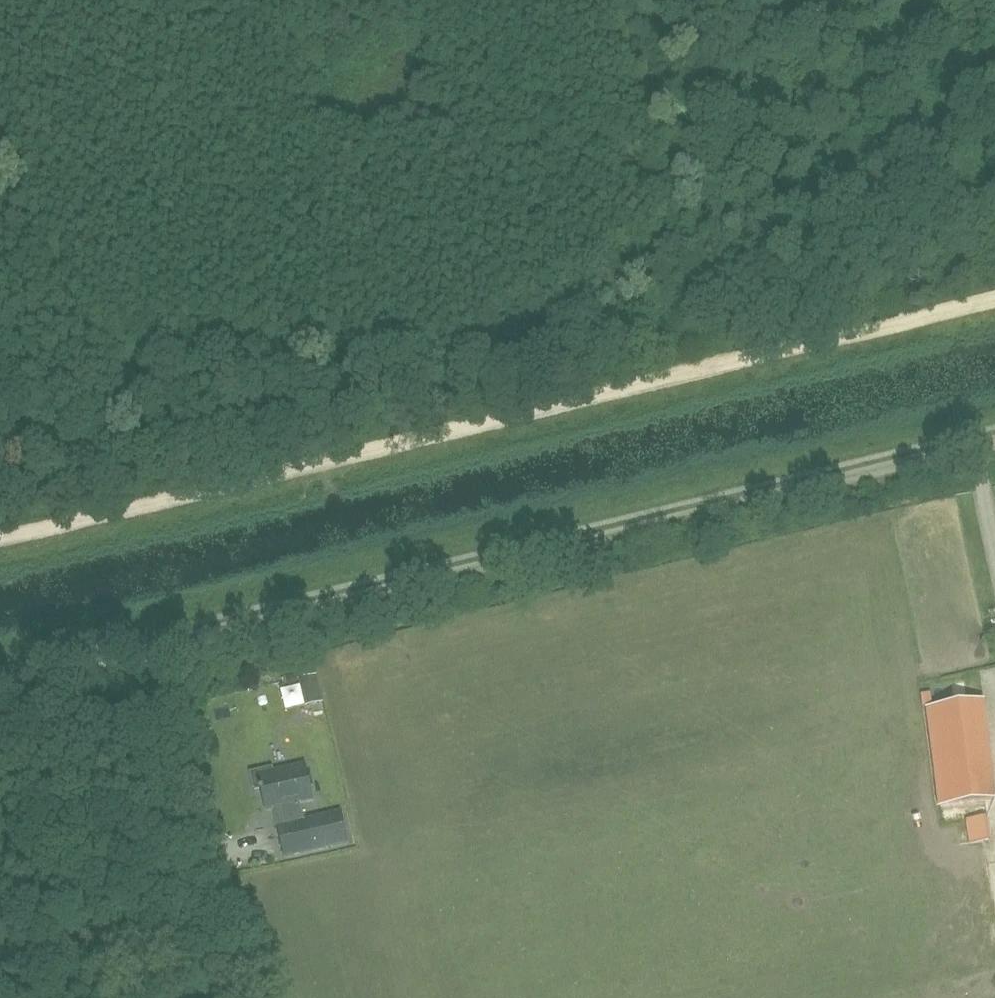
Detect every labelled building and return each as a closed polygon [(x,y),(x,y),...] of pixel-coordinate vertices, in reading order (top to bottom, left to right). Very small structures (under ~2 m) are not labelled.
[(994,781),(984,702),(927,709),(940,806),(983,800),(981,782),(994,781)] [(341,813),(304,822),(300,802),(312,799),(305,767),(274,774),(273,768),(250,773),(254,791),(262,789),(267,810),(277,807),(282,827),(279,827),(286,856),(348,842),(341,813)] [(348,852),(349,866),(367,864),(365,850),(348,852)]
